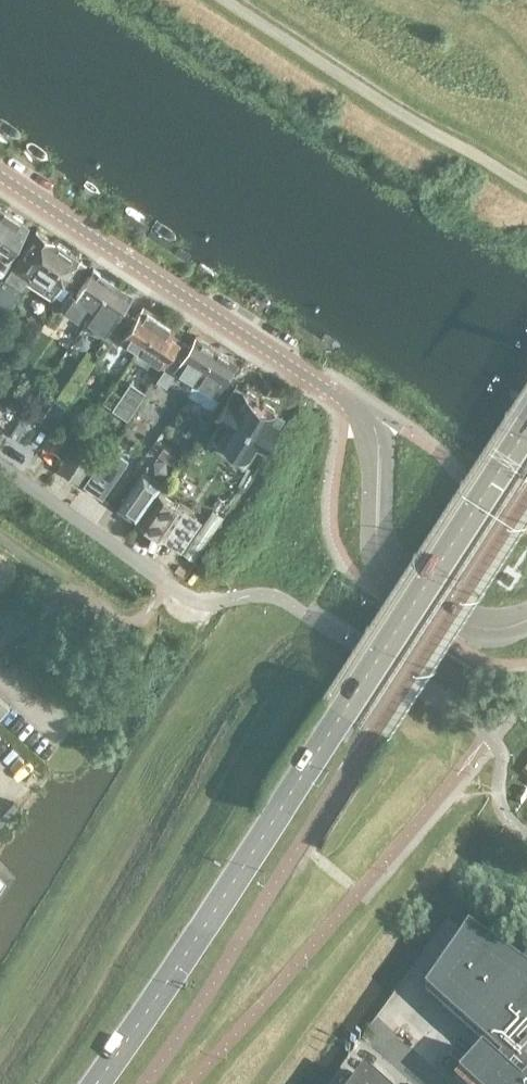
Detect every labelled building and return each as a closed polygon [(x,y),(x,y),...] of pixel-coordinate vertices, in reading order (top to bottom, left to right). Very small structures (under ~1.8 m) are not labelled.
[(0,205),(0,226),(10,211),(0,205)] [(2,273),(15,253),(22,242),(18,239),(28,223),(10,211),(0,226),(0,272),(2,273)] [(35,269),(54,240),(36,228),(5,274),(4,273),(0,279),(0,312),(4,315),(35,269)] [(35,269),(27,281),(52,297),(63,282),(70,287),(86,264),(78,258),(79,257),(54,240),(35,269)] [(88,301),(95,306),(113,280),(94,267),(77,292),(72,289),(62,304),(79,315),(88,301)] [(95,306),(85,322),(112,340),(124,320),(123,319),(127,313),(121,309),(132,293),(113,280),(95,306)] [(126,321),(124,320),(112,340),(121,346),(125,341),(130,344),(133,340),(140,344),(159,315),(143,304),(135,316),(131,314),(126,321)] [(55,326),(63,313),(56,309),(48,321),(55,326)] [(175,325),(159,315),(140,344),(137,348),(153,359),(156,354),(165,360),(180,338),(171,332),(175,325)] [(157,376),(163,380),(166,382),(176,367),(193,379),(215,346),(196,334),(189,345),(182,340),(157,376)] [(236,360),(215,346),(193,379),(208,388),(203,395),(216,404),(235,375),(229,371),(236,360)] [(140,367),(131,380),(113,406),(128,416),(156,377),(140,367)] [(17,380),(7,374),(0,384),(0,401),(6,404),(20,382),(17,380)] [(222,417),(210,435),(228,448),(260,401),(257,399),(259,396),(248,388),(246,391),(242,388),(237,395),(231,391),(216,414),(222,417)] [(510,401),(526,412),(526,395),(519,389),(509,388),(510,401)] [(52,426),(67,404),(56,397),(42,419),(52,426)] [(260,401),(228,448),(245,460),(257,442),(263,446),(278,423),(273,419),(277,413),(273,410),(275,407),(264,399),(262,402),(260,401)] [(11,433),(21,440),(35,420),(25,413),(11,433)] [(54,452),(65,435),(54,428),(43,445),(54,452)] [(74,445),(60,465),(81,480),(95,460),(74,445)] [(103,497),(129,460),(110,447),(84,483),(103,497)] [(136,519),(162,483),(143,470),(118,506),(136,519)] [(159,491),(138,520),(164,537),(184,508),(159,491)] [(1,716),(10,705),(0,696),(0,715),(1,716)] [(425,993),(501,1061),(495,1068),(481,1058),(463,1078),(470,1083),(526,1083),(526,973),(468,932),(425,993)]
